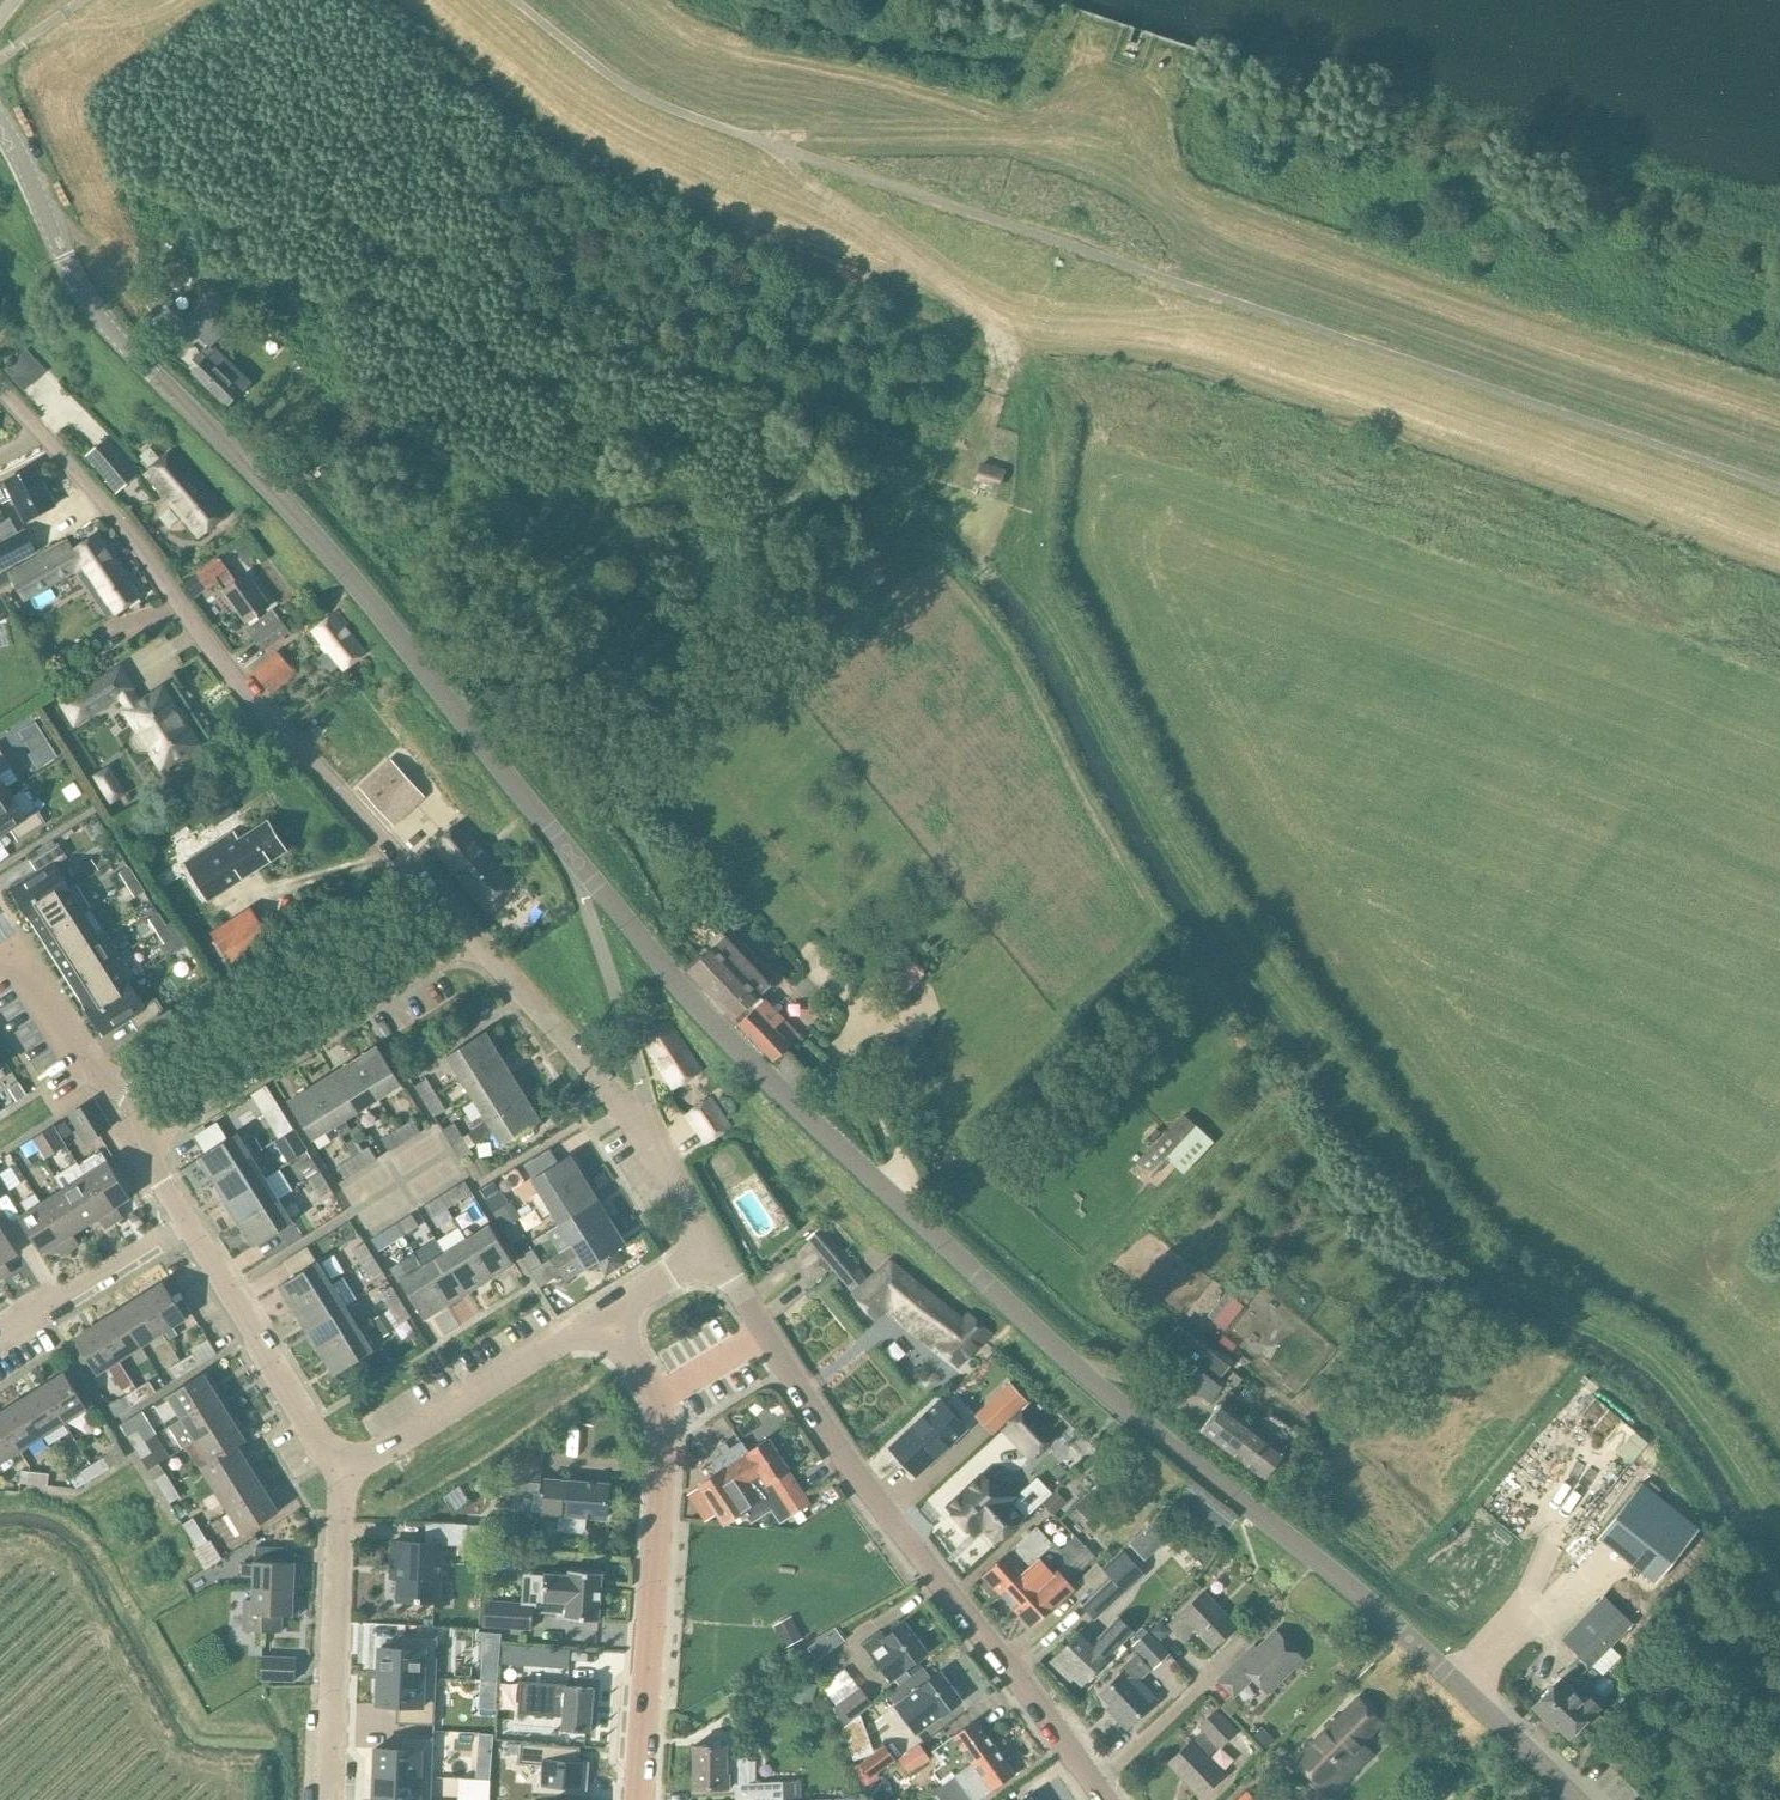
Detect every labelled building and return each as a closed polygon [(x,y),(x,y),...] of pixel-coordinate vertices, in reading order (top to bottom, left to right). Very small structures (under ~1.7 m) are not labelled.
[(213,295),(185,324),(211,348),(238,319),(213,295)] [(270,330),(260,341),(282,361),(286,355),(290,359),(299,349),(286,336),(282,341),(270,330)] [(26,345),(6,367),(31,390),(51,368),(26,345)] [(209,355),(199,366),(193,373),(228,406),(247,385),(250,382),(231,363),(225,370),(209,355)] [(87,455),(111,484),(131,466),(107,438),(87,455)] [(146,474),(199,537),(228,512),(174,449),(146,474)] [(1000,486),(1004,472),(981,464),(977,478),(1000,486)] [(0,487),(0,504),(14,497),(26,521),(55,506),(35,467),(12,479),(13,481),(0,487)] [(36,552),(35,551),(32,552),(22,533),(25,531),(25,530),(18,533),(10,518),(5,520),(0,510),(0,570),(36,552)] [(115,614),(121,610),(141,596),(98,533),(74,549),(67,539),(8,574),(24,601),(83,566),(115,614)] [(196,573),(197,574),(186,582),(195,595),(206,587),(207,589),(218,581),(247,621),(270,605),(247,574),(237,581),(219,556),(196,573)] [(289,631),(279,618),(272,609),(247,627),(253,636),(263,650),(289,631)] [(317,636),(344,669),(365,652),(334,613),(309,634),(313,639),(317,636)] [(278,651),(253,673),(271,694),(296,673),(278,651)] [(177,710),(163,687),(139,703),(130,689),(133,688),(120,668),(61,705),(73,725),(99,709),(121,695),(130,708),(127,710),(138,729),(135,732),(133,737),(133,741),(138,749),(142,751),(148,752),(152,751),(163,768),(199,745),(185,722),(184,720),(184,721),(178,712),(179,711),(178,710),(177,710)] [(32,752),(29,754),(38,769),(58,756),(49,742),(32,752)] [(110,765),(93,776),(111,805),(128,794),(119,780),(110,765)] [(9,792),(0,778),(0,797),(9,792)] [(390,781),(371,799),(397,826),(416,809),(390,781)] [(9,792),(0,797),(0,834),(10,828),(18,841),(46,823),(36,809),(25,816),(9,792)] [(208,901),(266,863),(286,850),(268,821),(239,839),(234,831),(214,844),(184,863),(208,901)] [(31,913),(70,888),(55,865),(67,857),(58,843),(31,860),(39,873),(13,890),(23,906),(25,904),(31,913)] [(121,873),(129,885),(138,879),(130,867),(121,873)] [(146,891),(138,879),(129,885),(136,897),(146,891)] [(46,938),(84,915),(92,909),(76,885),(70,888),(31,913),(29,915),(29,916),(31,915),(46,938)] [(316,894),(303,902),(309,911),(321,903),(316,894)] [(210,933),(230,963),(270,937),(251,907),(210,933)] [(158,931),(167,925),(159,913),(150,919),(158,931)] [(60,960),(97,936),(84,915),(46,938),(60,960)] [(167,925),(158,931),(166,943),(175,937),(167,925)] [(75,984),(113,961),(121,955),(105,931),(97,936),(60,960),(75,984)] [(749,1003),(752,1006),(761,998),(758,995),(771,984),(748,961),(755,954),(745,943),(739,950),(726,936),(689,971),(734,1018),(749,1003)] [(378,959),(389,953),(382,942),(372,949),(378,959)] [(914,964),(902,952),(870,984),(882,995),(914,964)] [(126,981),(113,961),(75,984),(89,1005),(87,1007),(87,1008),(90,1007),(129,981),(128,980),(126,981)] [(144,1006),(129,981),(90,1007),(96,1015),(93,1017),(103,1033),(129,1017),(137,1030),(166,1012),(156,998),(144,1006)] [(764,1001),(761,998),(752,1006),(754,1009),(739,1024),(774,1060),(800,1035),(765,1000),(764,1001)] [(677,1087),(701,1070),(669,1023),(645,1040),(677,1087)] [(447,1056),(460,1076),(461,1078),(499,1054),(485,1032),(447,1056)] [(355,1060),(379,1098),(401,1084),(378,1046),(355,1060)] [(499,1054),(461,1078),(475,1100),(513,1077),(499,1054)] [(333,1074),(357,1112),(379,1098),(355,1060),(333,1074)] [(311,1088),(335,1126),(342,1137),(352,1131),(345,1119),(357,1112),(333,1074),(311,1088)] [(488,1122),(526,1099),(513,1077),(475,1100),(488,1121),(488,1122)] [(415,1086),(424,1101),(436,1093),(427,1078),(415,1086)] [(19,1082),(9,1088),(17,1101),(27,1094),(19,1082)] [(266,1085),(246,1097),(253,1108),(264,1101),(267,1106),(276,1100),(266,1085)] [(335,1126),(311,1088),(288,1102),(312,1140),(335,1126)] [(446,1109),(436,1093),(424,1101),(434,1117),(446,1109)] [(685,1114),(705,1143),(729,1127),(709,1098),(685,1114)] [(488,1121),(463,1137),(463,1138),(451,1145),(461,1161),(473,1153),(470,1148),(495,1132),(502,1145),(540,1121),(526,1099),(488,1122),(488,1121)] [(94,1100),(69,1115),(87,1143),(111,1127),(94,1100)] [(283,1112),(271,1122),(280,1137),(282,1136),(294,1129),(284,1114),(283,1112)] [(1153,1178),(1169,1161),(1184,1175),(1214,1143),(1184,1114),(1137,1163),(1153,1178)] [(65,1120),(55,1126),(63,1139),(73,1133),(65,1120)] [(398,1130),(406,1142),(421,1132),(413,1120),(398,1130)] [(463,1138),(463,1137),(454,1122),(442,1130),(451,1145),(463,1138)] [(54,1125),(32,1139),(44,1158),(45,1159),(67,1145),(63,1139),(55,1126),(54,1125)] [(282,1137),(279,1139),(292,1160),(307,1151),(304,1145),(294,1130),(282,1137)] [(390,1151),(406,1142),(398,1130),(382,1139),(390,1151)] [(199,1157),(213,1179),(251,1155),(252,1157),(263,1150),(254,1136),(243,1143),(237,1133),(199,1157)] [(346,1144),(354,1157),(361,1169),(377,1160),(369,1148),(364,1151),(356,1138),(346,1144)] [(44,1158),(32,1139),(20,1146),(32,1166),(44,1158)] [(130,1198),(108,1161),(102,1151),(79,1165),(85,1175),(115,1222),(122,1218),(116,1207),(130,1198)] [(537,1207),(584,1178),(570,1155),(555,1165),(547,1152),(524,1166),(539,1191),(531,1197),(537,1207)] [(251,1155),(213,1179),(227,1201),(265,1178),(252,1157),(251,1155)] [(346,1179),(361,1169),(354,1157),(338,1167),(346,1179)] [(300,1165),(309,1180),(321,1173),(312,1158),(300,1165)] [(467,1169),(475,1182),(489,1173),(481,1161),(467,1169)] [(321,1173),(309,1180),(319,1196),(331,1188),(321,1173)] [(85,1175),(63,1189),(86,1225),(100,1216),(107,1227),(115,1222),(85,1175)] [(0,1177),(0,1200),(10,1194),(0,1177)] [(265,1178),(227,1201),(240,1223),(278,1200),(265,1178)] [(584,1178),(537,1207),(544,1217),(552,1212),(559,1223),(597,1199),(584,1178)] [(455,1186),(440,1196),(448,1208),(463,1198),(472,1193),(464,1181),(455,1186)] [(493,1212),(503,1229),(515,1221),(533,1210),(529,1204),(517,1211),(511,1201),(508,1203),(495,1182),(480,1190),(493,1212)] [(41,1203),(71,1250),(78,1245),(71,1234),(86,1225),(63,1189),(41,1203)] [(22,1203),(27,1212),(19,1217),(41,1253),(56,1244),(63,1255),(71,1250),(41,1203),(36,1194),(22,1203)] [(424,1206),(432,1218),(438,1229),(454,1219),(447,1208),(448,1208),(440,1196),(424,1206)] [(597,1199),(559,1223),(573,1245),(611,1221),(597,1199)] [(278,1200),(240,1223),(254,1246),(292,1222),(278,1200)] [(411,1214),(396,1223),(403,1235),(419,1226),(411,1214)] [(515,1221),(503,1229),(512,1243),(524,1236),(515,1221)] [(530,1272),(540,1287),(561,1274),(558,1268),(579,1255),(587,1268),(625,1244),(611,1221),(573,1245),(542,1264),(530,1272)] [(396,1223),(381,1233),(372,1238),(379,1250),(403,1235),(396,1223)] [(2,1278),(10,1273),(3,1262),(18,1253),(0,1224),(0,1274),(2,1278)] [(467,1239),(491,1277),(513,1263),(490,1225),(467,1239)] [(937,1346),(958,1366),(991,1332),(970,1313),(963,1320),(890,1261),(869,1280),(822,1226),(808,1238),(854,1293),(854,1294),(874,1318),(876,1316),(877,1316),(886,1308),(900,1321),(935,1349),(937,1346)] [(445,1253),(469,1291),(491,1277),(467,1239),(445,1253)] [(353,1250),(362,1265),(374,1257),(365,1242),(353,1250)] [(530,1272),(542,1264),(533,1249),(521,1256),(530,1272)] [(423,1267),(447,1305),(469,1291),(445,1253),(423,1267)] [(374,1257),(362,1265),(372,1281),(384,1273),(374,1257)] [(293,1308),(331,1284),(317,1262),(279,1285),(293,1308)] [(401,1281),(412,1298),(424,1319),(447,1305),(423,1267),(401,1281)] [(141,1296),(164,1332),(186,1318),(163,1282),(141,1296)] [(307,1330),(345,1306),(331,1284),(293,1308),(307,1330)] [(380,1293),(390,1309),(402,1301),(392,1286),(380,1293)] [(164,1332),(141,1296),(119,1310),(142,1346),(164,1332)] [(1213,1320),(1212,1321),(1228,1334),(1248,1309),(1245,1307),(1240,1303),(1232,1296),(1232,1297),(1213,1320)] [(411,1317),(402,1301),(390,1309),(399,1324),(411,1317)] [(345,1306),(307,1330),(321,1352),(359,1328),(345,1306)] [(97,1324),(120,1360),(142,1346),(119,1310),(97,1324)] [(384,1338),(395,1331),(384,1313),(373,1320),(384,1338)] [(120,1360),(97,1324),(75,1338),(97,1374),(108,1367),(116,1379),(127,1373),(120,1360)] [(1177,1325),(1164,1343),(1215,1382),(1228,1364),(1177,1325)] [(359,1328),(321,1352),(335,1374),(373,1351),(359,1328)] [(189,1371),(200,1363),(193,1353),(182,1360),(189,1371)] [(189,1371),(182,1360),(170,1367),(177,1378),(189,1371)] [(43,1386),(65,1422),(87,1408),(65,1372),(43,1386)] [(137,1388),(144,1399),(167,1385),(159,1372),(148,1379),(149,1381),(137,1388)] [(183,1417),(217,1396),(203,1373),(183,1386),(169,1395),(183,1417)] [(1010,1382),(975,1415),(994,1435),(1029,1401),(1010,1382)] [(20,1400),(43,1436),(65,1422),(43,1386),(20,1400)] [(119,1399),(109,1405),(117,1417),(144,1399),(137,1388),(120,1400),(119,1399)] [(217,1396),(183,1417),(197,1440),(232,1418),(217,1396)] [(20,1400),(0,1413),(0,1417),(21,1450),(43,1436),(20,1400)] [(916,1474),(966,1428),(941,1400),(891,1447),(916,1474)] [(1220,1404),(1215,1411),(1201,1430),(1265,1479),(1284,1453),(1257,1431),(1242,1421),(1220,1404)] [(1032,1457),(1057,1434),(1029,1405),(1005,1428),(1032,1457)] [(136,1415),(121,1424),(135,1447),(145,1441),(150,1437),(136,1415)] [(0,1417),(0,1463),(21,1450),(0,1417)] [(211,1462),(237,1446),(246,1441),(232,1418),(197,1440),(210,1461),(211,1462)] [(706,1482),(700,1486),(705,1494),(718,1513),(720,1516),(725,1523),(731,1519),(743,1511),(751,1523),(759,1519),(770,1511),(772,1510),(780,1523),(788,1518),(793,1515),(796,1519),(799,1524),(807,1519),(801,1510),(810,1504),(789,1472),(790,1471),(769,1438),(748,1452),(741,1441),(730,1449),(725,1443),(719,1447),(723,1453),(712,1460),(720,1473),(706,1482)] [(149,1470),(159,1464),(145,1441),(135,1447),(149,1470)] [(216,1490),(251,1468),(237,1446),(211,1462),(210,1461),(202,1467),(216,1490)] [(92,1465),(99,1476),(113,1467),(106,1457),(92,1465)] [(149,1470),(163,1492),(173,1486),(159,1464),(149,1470)] [(99,1476),(92,1465),(82,1472),(88,1483),(99,1476)] [(265,1490),(251,1468),(216,1490),(230,1512),(265,1490)] [(512,1489),(540,1491),(541,1472),(513,1470),(512,1489)] [(35,1485),(37,1473),(23,1472),(22,1483),(35,1485)] [(82,1472),(70,1479),(77,1490),(88,1483),(82,1472)] [(37,1473),(35,1485),(49,1487),(51,1475),(37,1473)] [(1006,1481),(996,1490),(983,1476),(948,1509),(972,1534),(982,1524),(997,1540),(1022,1518),(1010,1505),(1019,1496),(1006,1481)] [(547,1479),(546,1492),(544,1515),(559,1516),(558,1530),(584,1532),(585,1516),(606,1518),(609,1484),(570,1481),(570,1480),(547,1479)] [(1102,1483),(1077,1506),(1085,1514),(1109,1492),(1102,1483)] [(1598,1536),(1656,1583),(1699,1529),(1641,1483),(1598,1536)] [(173,1486),(163,1492),(170,1503),(180,1496),(173,1486)] [(1055,1488),(1041,1502),(1043,1505),(1053,1515),(1068,1502),(1055,1488)] [(265,1490),(230,1512),(244,1533),(279,1512),(265,1490)] [(191,1536),(202,1530),(194,1517),(183,1524),(191,1536)] [(1158,1517),(1129,1543),(1130,1544),(1141,1556),(1144,1560),(1174,1534),(1158,1517)] [(398,1600),(422,1601),(440,1602),(443,1544),(466,1545),(467,1524),(426,1522),(425,1543),(393,1541),(392,1563),(399,1564),(398,1600)] [(1015,1546),(1001,1558),(984,1574),(1000,1592),(1053,1544),(1037,1527),(1033,1531),(1015,1547),(1015,1546)] [(195,1552),(206,1570),(223,1560),(212,1541),(210,1542),(202,1530),(191,1536),(199,1549),(195,1552)] [(1055,1543),(1053,1544),(1000,1592),(1016,1610),(1086,1547),(1076,1536),(1061,1549),(1055,1543)] [(254,1575),(253,1587),(293,1589),(294,1577),(300,1577),(300,1563),(286,1562),(286,1547),(256,1546),(255,1561),(254,1561),(254,1564),(242,1563),(242,1575),(254,1575)] [(1086,1547),(1016,1610),(1032,1627),(1049,1611),(1074,1589),(1068,1582),(1096,1557),(1086,1547)] [(1109,1576),(1090,1594),(1092,1597),(1084,1604),(1095,1617),(1144,1572),(1123,1549),(1102,1568),(1109,1576)] [(485,1584),(504,1585),(506,1556),(487,1554),(485,1584)] [(1078,1580),(1090,1594),(1109,1576),(1102,1568),(1097,1562),(1078,1580)] [(544,1573),(542,1601),(567,1602),(566,1618),(599,1621),(602,1572),(569,1570),(569,1575),(544,1573)] [(244,1630),(257,1631),(281,1632),(282,1615),(298,1616),(299,1601),(293,1601),(293,1589),(253,1587),(253,1600),(245,1600),(244,1630)] [(1204,1591),(1187,1607),(1169,1624),(1184,1640),(1195,1629),(1212,1648),(1237,1625),(1204,1591)] [(1592,1665),(1632,1621),(1603,1595),(1563,1639),(1592,1665)] [(486,1601),(485,1625),(531,1628),(533,1603),(486,1601)] [(785,1650),(804,1639),(791,1616),(773,1627),(785,1650)] [(1082,1684),(1121,1642),(1132,1631),(1119,1618),(1108,1629),(1095,1643),(1082,1630),(1055,1658),(1082,1684)] [(1150,1631),(1161,1642),(1172,1631),(1161,1620),(1150,1631)] [(881,1633),(867,1643),(864,1645),(889,1680),(905,1668),(926,1653),(904,1623),(885,1638),(881,1633)] [(1254,1645),(1237,1662),(1218,1680),(1233,1695),(1254,1676),(1268,1692),(1302,1659),(1275,1631),(1263,1643),(1265,1645),(1259,1651),(1254,1645)] [(1167,1653),(1148,1632),(1133,1646),(1153,1667),(1167,1653)] [(380,1648),(378,1676),(436,1678),(438,1635),(419,1635),(400,1634),(399,1648),(380,1648)] [(816,1637),(802,1647),(812,1661),(826,1651),(816,1637)] [(545,1648),(544,1667),(569,1668),(570,1650),(545,1648)] [(1150,1669),(1137,1655),(1121,1670),(1123,1673),(1102,1693),(1116,1709),(1113,1712),(1127,1727),(1157,1698),(1139,1679),(1150,1669)] [(261,1679),(271,1679),(295,1680),(296,1658),(262,1657),(261,1679)] [(827,1685),(826,1686),(832,1700),(836,1707),(833,1708),(842,1728),(850,1721),(872,1704),(860,1688),(845,1670),(826,1683),(827,1685)] [(900,1702),(897,1704),(918,1732),(962,1700),(941,1672),(919,1688),(900,1702)] [(378,1690),(377,1705),(397,1705),(396,1723),(434,1725),(436,1678),(378,1676),(378,1690)] [(1561,1678),(1550,1689),(1533,1706),(1545,1718),(1547,1716),(1569,1738),(1599,1707),(1586,1696),(1585,1698),(1561,1678)] [(800,1679),(793,1700),(810,1706),(818,1685),(800,1679)] [(519,1710),(519,1712),(554,1715),(556,1696),(565,1696),(563,1716),(562,1730),(590,1732),(594,1688),(567,1686),(567,1684),(554,1683),(554,1685),(521,1682),(521,1692),(519,1710)] [(495,1687),(481,1687),(481,1695),(485,1695),(498,1695),(499,1687),(495,1687)] [(485,1695),(481,1695),(481,1704),(485,1704),(490,1704),(498,1704),(498,1695),(485,1695)] [(1358,1697),(1341,1714),(1295,1761),(1331,1796),(1373,1753),(1363,1743),(1383,1722),(1358,1697)] [(1239,1732),(1217,1709),(1199,1727),(1204,1732),(1193,1741),(1192,1740),(1168,1763),(1200,1797),(1224,1774),(1207,1757),(1217,1747),(1220,1750),(1239,1732)] [(956,1733),(932,1751),(942,1765),(933,1771),(943,1785),(955,1777),(954,1775),(995,1746),(976,1719),(956,1733)] [(1263,1726),(1254,1735),(1267,1748),(1275,1739),(1263,1726)] [(375,1762),(374,1775),(432,1778),(434,1738),(434,1736),(401,1735),(400,1749),(376,1748),(375,1762)] [(506,1740),(505,1748),(514,1749),(513,1764),(534,1765),(533,1786),(586,1789),(588,1763),(577,1762),(577,1746),(506,1740)] [(920,1744),(900,1759),(910,1773),(930,1758),(920,1744)] [(718,1745),(694,1745),(694,1788),(735,1788),(735,1799),(795,1799),(802,1799),(801,1782),(747,1782),(747,1760),(729,1760),(729,1745),(718,1745)] [(952,1798),(954,1799),(978,1799),(995,1788),(1015,1774),(995,1746),(954,1775),(955,1777),(965,1790),(952,1798)] [(885,1747),(861,1766),(870,1778),(894,1759),(885,1747)] [(475,1769),(475,1777),(492,1778),(492,1769),(475,1769)] [(373,1799),(382,1799),(431,1799),(432,1778),(374,1775),(374,1787),(373,1799)] [(492,1781),(475,1780),(475,1788),(491,1789),(492,1781)] [(870,1786),(874,1799),(893,1794),(889,1780),(870,1786)] [(1246,1790),(1235,1799),(1256,1799),(1246,1790)]
